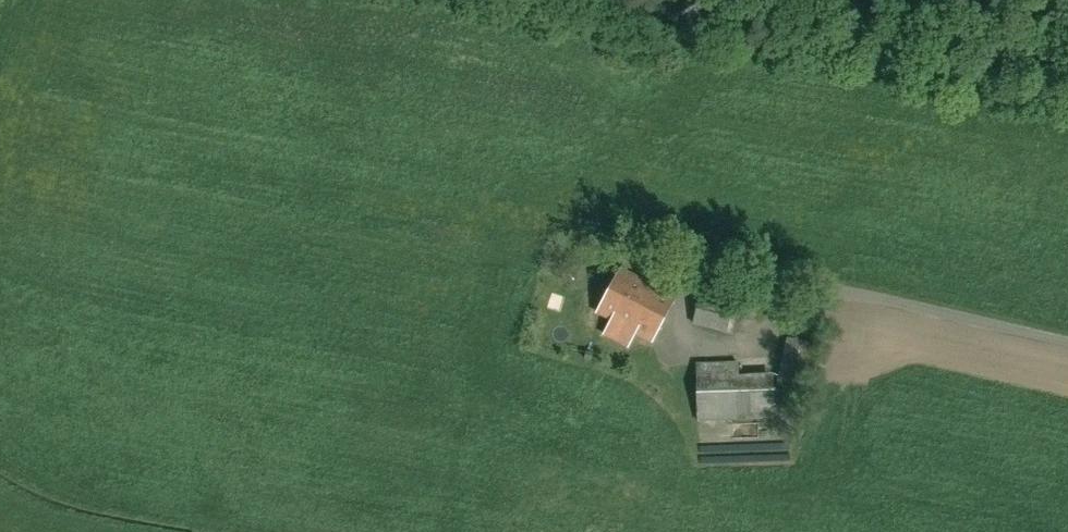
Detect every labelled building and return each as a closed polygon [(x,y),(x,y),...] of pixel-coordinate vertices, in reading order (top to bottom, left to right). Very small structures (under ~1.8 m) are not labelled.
[(651,340),(674,298),(621,269),(598,312),(651,340)] [(726,334),(734,303),(701,294),(693,325),(726,334)] [(776,387),(773,387),(772,374),(739,374),(739,361),(696,362),(698,424),(795,419),(794,391),(805,393),(816,343),(787,337),(776,387)]
